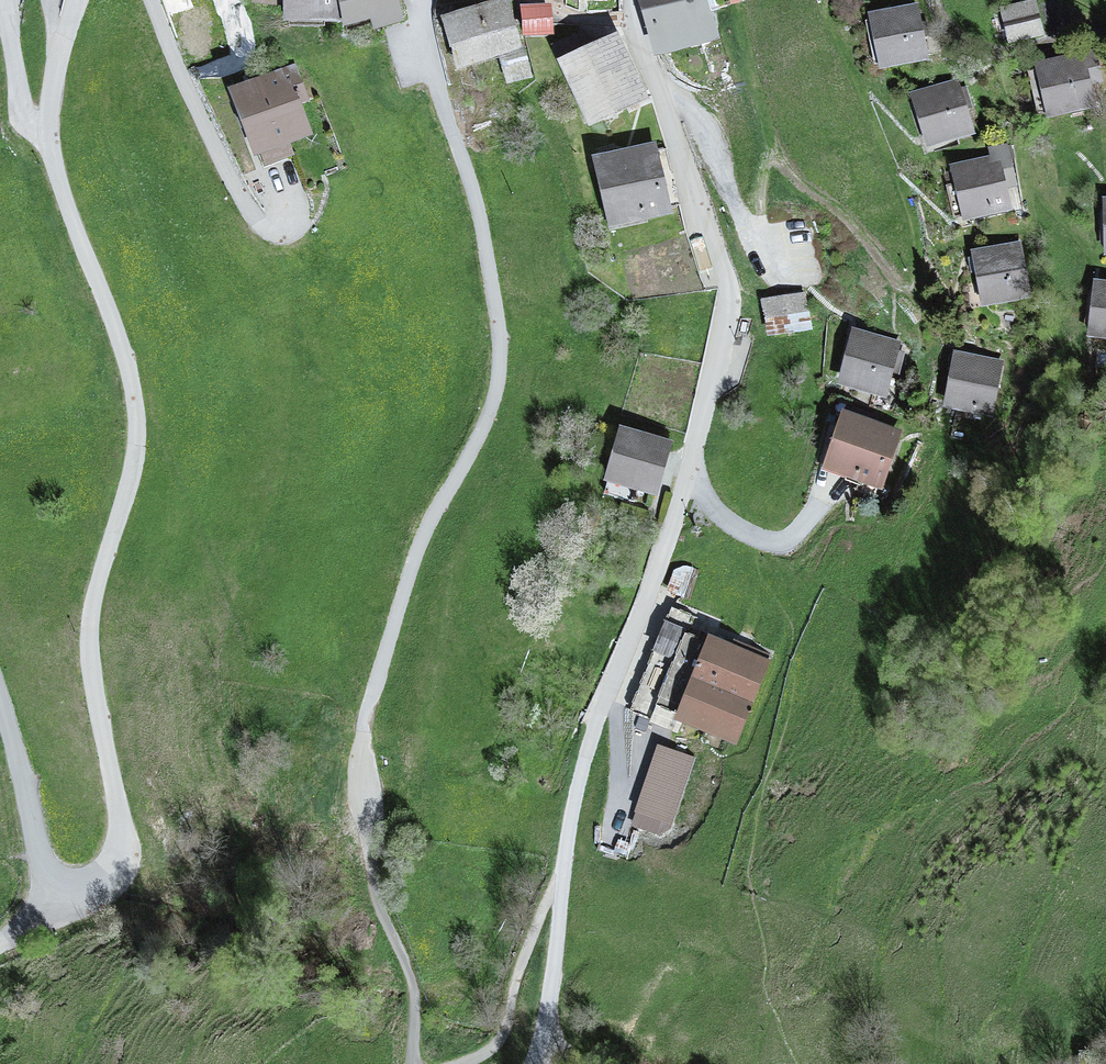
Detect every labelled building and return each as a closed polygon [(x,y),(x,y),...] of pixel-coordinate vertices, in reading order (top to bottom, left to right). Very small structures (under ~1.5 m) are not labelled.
[(289,22),(332,22),(380,29),(399,25),(394,0),(289,0),(289,22)] [(590,18),(620,17),(620,0),(590,0),(590,18)] [(659,36),(712,20),(706,0),(648,0),(659,36)] [(505,7),(447,26),(462,73),(520,55),(505,7)] [(1032,7),(1005,14),(1012,45),(1039,38),(1032,7)] [(548,13),(523,13),(524,36),(548,36),(548,13)] [(914,14),(873,22),(882,69),(923,61),(914,14)] [(616,43),(565,64),(592,131),(643,110),(616,43)] [(1044,73),(1057,120),(1105,107),(1105,106),(1094,60),(1044,73)] [(287,76),(236,94),(260,162),(311,143),(287,76)] [(960,88),(917,99),(931,152),(973,142),(960,88)] [(657,153),(599,165),(613,230),(671,218),(657,153)] [(1001,160),(956,172),(969,219),(1014,208),(1001,160)] [(1017,249),(979,256),(988,304),(1026,297),(1017,249)] [(1098,288),(1094,338),(1105,339),(1105,289),(1098,288)] [(801,298),(767,304),(774,341),(808,334),(801,298)] [(895,348),(853,339),(843,387),(885,396),(895,348)] [(999,366),(959,360),(952,408),(992,413),(999,366)] [(899,438),(849,423),(833,477),(883,492),(899,438)] [(672,450),(623,439),(612,486),(661,497),(672,450)] [(677,650),(684,621),(666,617),(660,646),(677,650)] [(710,648),(695,685),(750,707),(765,669),(710,648)] [(695,685),(680,724),(735,745),(750,707),(695,685)] [(692,757),(659,748),(642,811),(675,821),(692,757)]
